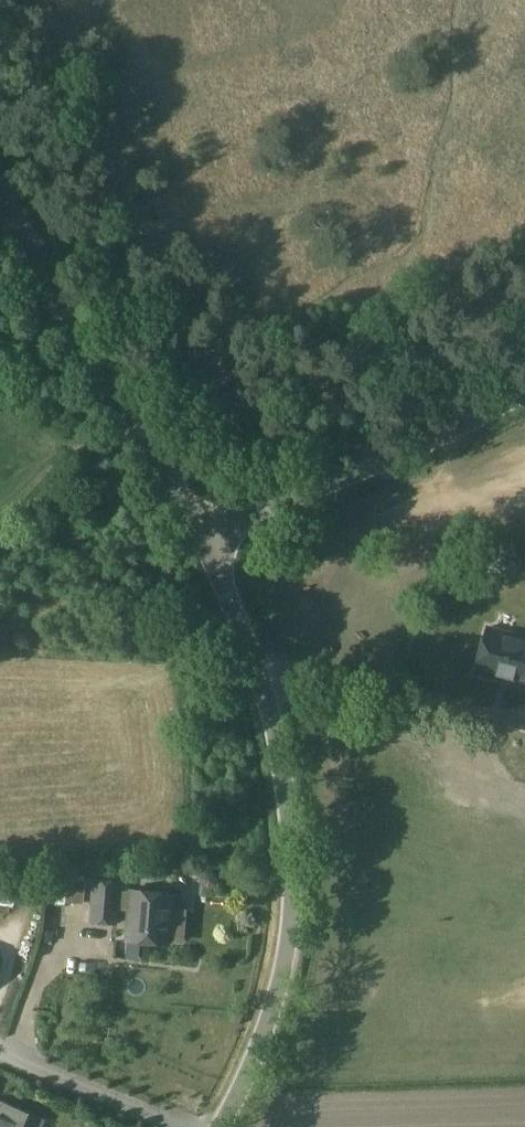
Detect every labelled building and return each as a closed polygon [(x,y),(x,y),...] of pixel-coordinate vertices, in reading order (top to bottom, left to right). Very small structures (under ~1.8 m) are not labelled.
[(475,673),(497,679),(498,678),(512,681),(511,683),(524,687),(524,638),(488,628),(475,673)] [(207,872),(201,878),(202,886),(209,890),(216,888),(219,880),(215,873),(207,872)] [(93,878),(92,889),(89,922),(118,926),(128,927),(127,941),(168,944),(169,939),(182,940),(184,911),(171,910),(172,894),(131,891),(131,892),(121,891),(122,881),(93,878)] [(43,1120),(0,1103),(0,1126),(41,1126),(43,1120)] [(71,1115),(71,1125),(83,1125),(83,1115),(71,1115)]
